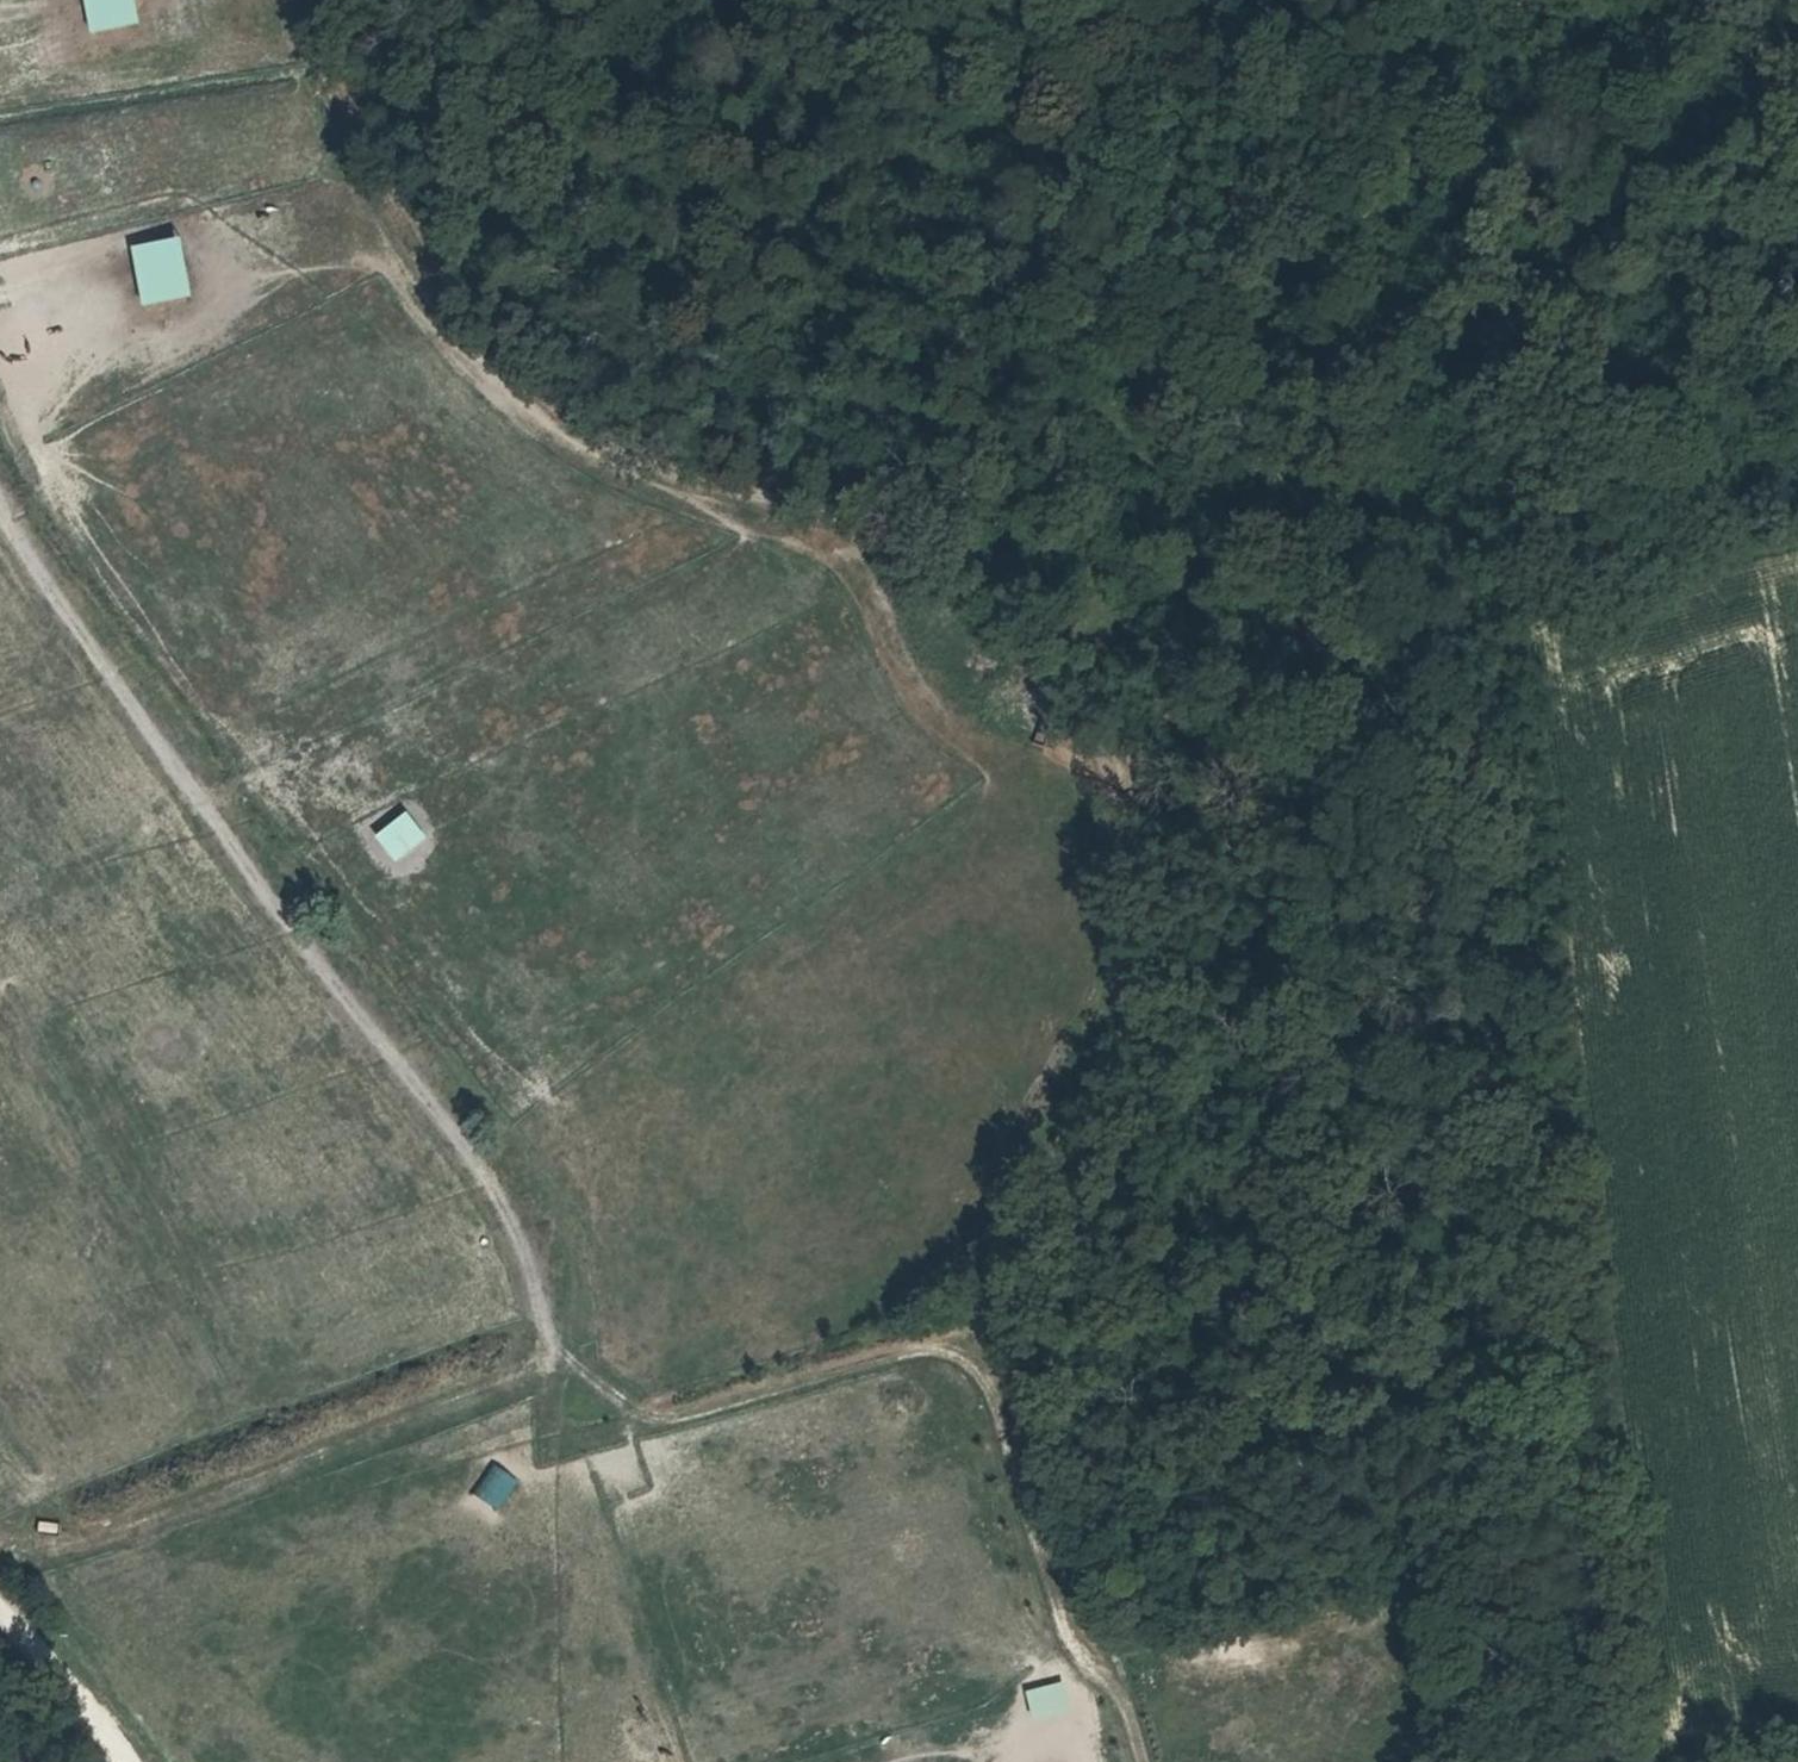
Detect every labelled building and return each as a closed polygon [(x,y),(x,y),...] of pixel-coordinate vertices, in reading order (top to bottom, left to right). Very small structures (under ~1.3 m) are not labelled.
[(159,46),(151,0),(65,0),(76,61),(159,46)] [(393,861),(425,836),(403,808),(371,833),(393,861)] [(471,1492),(497,1511),(518,1481),(492,1463),(471,1492)]
